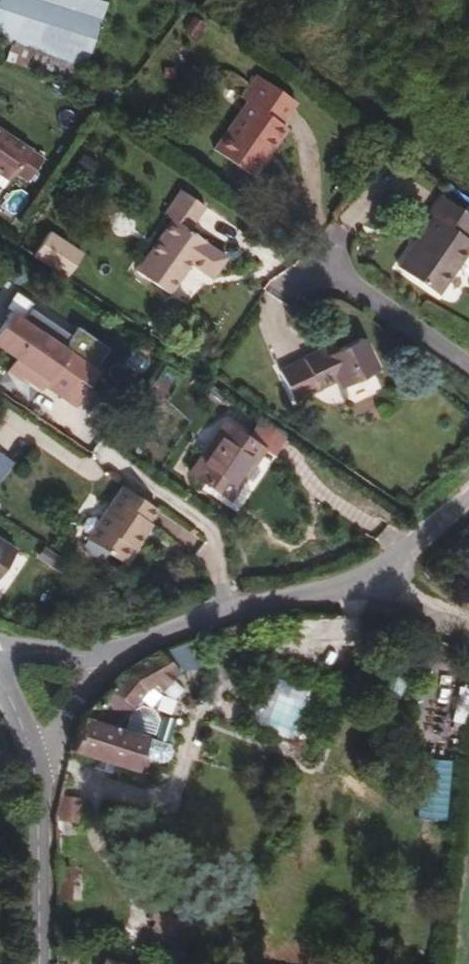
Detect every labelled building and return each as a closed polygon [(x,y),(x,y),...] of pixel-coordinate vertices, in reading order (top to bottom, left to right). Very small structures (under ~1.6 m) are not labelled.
[(108,0),(2,0),(1,3),(0,7),(0,41),(13,45),(85,68),(108,0)] [(80,85),(85,68),(13,45),(8,62),(80,85)] [(266,155),(285,126),(284,125),(298,104),(259,76),(244,98),(250,103),(217,151),(257,178),(270,158),(266,155)] [(270,158),(290,129),(285,126),(266,155),(270,158)] [(0,135),(0,179),(4,181),(9,174),(21,182),(36,157),(0,135)] [(228,259),(208,246),(207,243),(192,233),(208,208),(182,190),(164,217),(173,222),(138,274),(173,297),(192,266),(214,280),(228,259)] [(467,242),(461,238),(468,227),(468,217),(435,193),(422,211),(428,215),(392,265),(431,293),(467,242)] [(65,278),(79,252),(45,233),(31,259),(65,278)] [(0,320),(0,364),(74,408),(109,349),(71,326),(59,346),(4,313),(0,320)] [(336,376),(371,353),(349,322),(326,337),(315,343),(312,338),(293,351),(296,356),(277,368),(294,393),(330,369),(336,376)] [(315,343),(326,337),(322,332),(312,338),(315,343)] [(230,495),(263,444),(225,419),(192,470),(230,495)] [(11,463),(0,455),(0,479),(11,463)] [(136,550),(154,524),(151,521),(158,510),(123,487),(88,539),(123,563),(132,548),(136,550)] [(15,549),(0,539),(0,572),(15,549)] [(171,675),(153,653),(131,670),(147,688),(155,697),(171,675)] [(113,732),(147,688),(131,670),(121,677),(78,724),(65,756),(131,777),(144,740),(115,733),(113,732)] [(172,723),(174,708),(162,707),(160,721),(172,723)] [(68,826),(74,793),(58,790),(53,820),(51,823),(68,826)]
